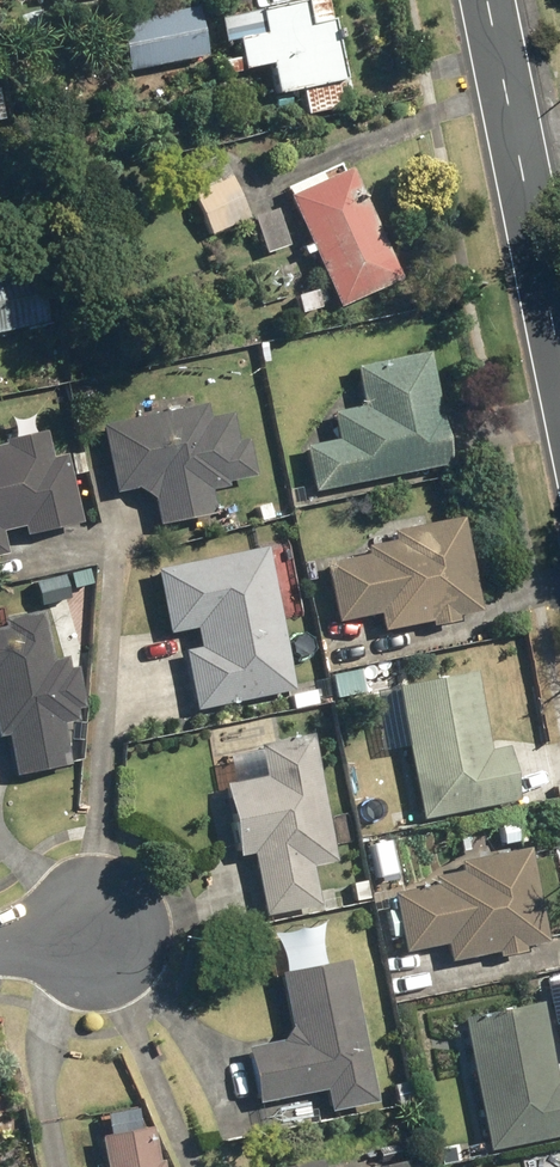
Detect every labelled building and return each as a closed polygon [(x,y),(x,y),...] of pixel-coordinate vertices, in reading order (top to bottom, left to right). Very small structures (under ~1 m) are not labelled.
[(219,60),(223,78),(261,70),(267,96),(295,89),(302,118),(347,108),(324,0),(304,0),(210,20),(216,48),(232,45),(234,57),(219,60)] [(116,24),(125,75),(203,60),(194,9),(116,24)] [(220,158),(179,176),(206,237),(246,219),(220,158)] [(378,247),(385,244),(350,165),(285,195),(308,245),(298,249),(302,258),(312,254),(335,306),(393,280),(378,247)] [(270,202),(248,210),(264,255),(286,247),(270,202)] [(86,324),(80,276),(0,286),(0,334),(86,324)] [(336,442),(303,448),(312,494),(444,470),(423,356),(355,368),(362,408),(331,414),(336,442)] [(133,490),(152,509),(155,526),(213,516),(209,495),(226,492),(225,485),(250,481),(244,442),(231,444),(227,418),(207,421),(204,408),(99,426),(110,494),(133,490)] [(19,529),(21,538),(76,527),(61,456),(46,459),(41,434),(0,442),(0,533),(19,529)] [(478,615),(459,518),(389,532),(392,544),(364,549),(366,557),(324,565),(335,624),(377,615),(381,634),(428,624),(429,630),(456,624),(455,619),(478,615)] [(288,695),(261,550),(152,571),(164,633),(189,628),(193,649),(180,651),(191,714),(288,695)] [(37,613),(0,620),(0,739),(3,738),(11,778),(65,767),(57,727),(77,723),(65,659),(46,662),(37,613)] [(396,713),(418,821),(514,802),(504,748),(483,752),(467,672),(384,689),(389,715),(396,713)] [(256,779),(219,787),(234,858),(248,855),(261,918),(318,906),(310,868),(335,862),(327,823),(319,825),(300,737),(250,748),(256,779)] [(544,947),(529,855),(455,867),(456,877),(423,883),(425,894),(391,899),(400,957),(446,949),(449,965),(493,958),(493,961),(523,957),(522,951),(544,947)] [(343,965),(277,978),(290,1045),(245,1054),(255,1106),(321,1093),(325,1114),(370,1105),(343,965)] [(457,1024),(484,1153),(559,1136),(559,1077),(553,1079),(537,1007),(457,1024)] [(141,1129),(95,1138),(101,1166),(149,1166),(141,1129)]
